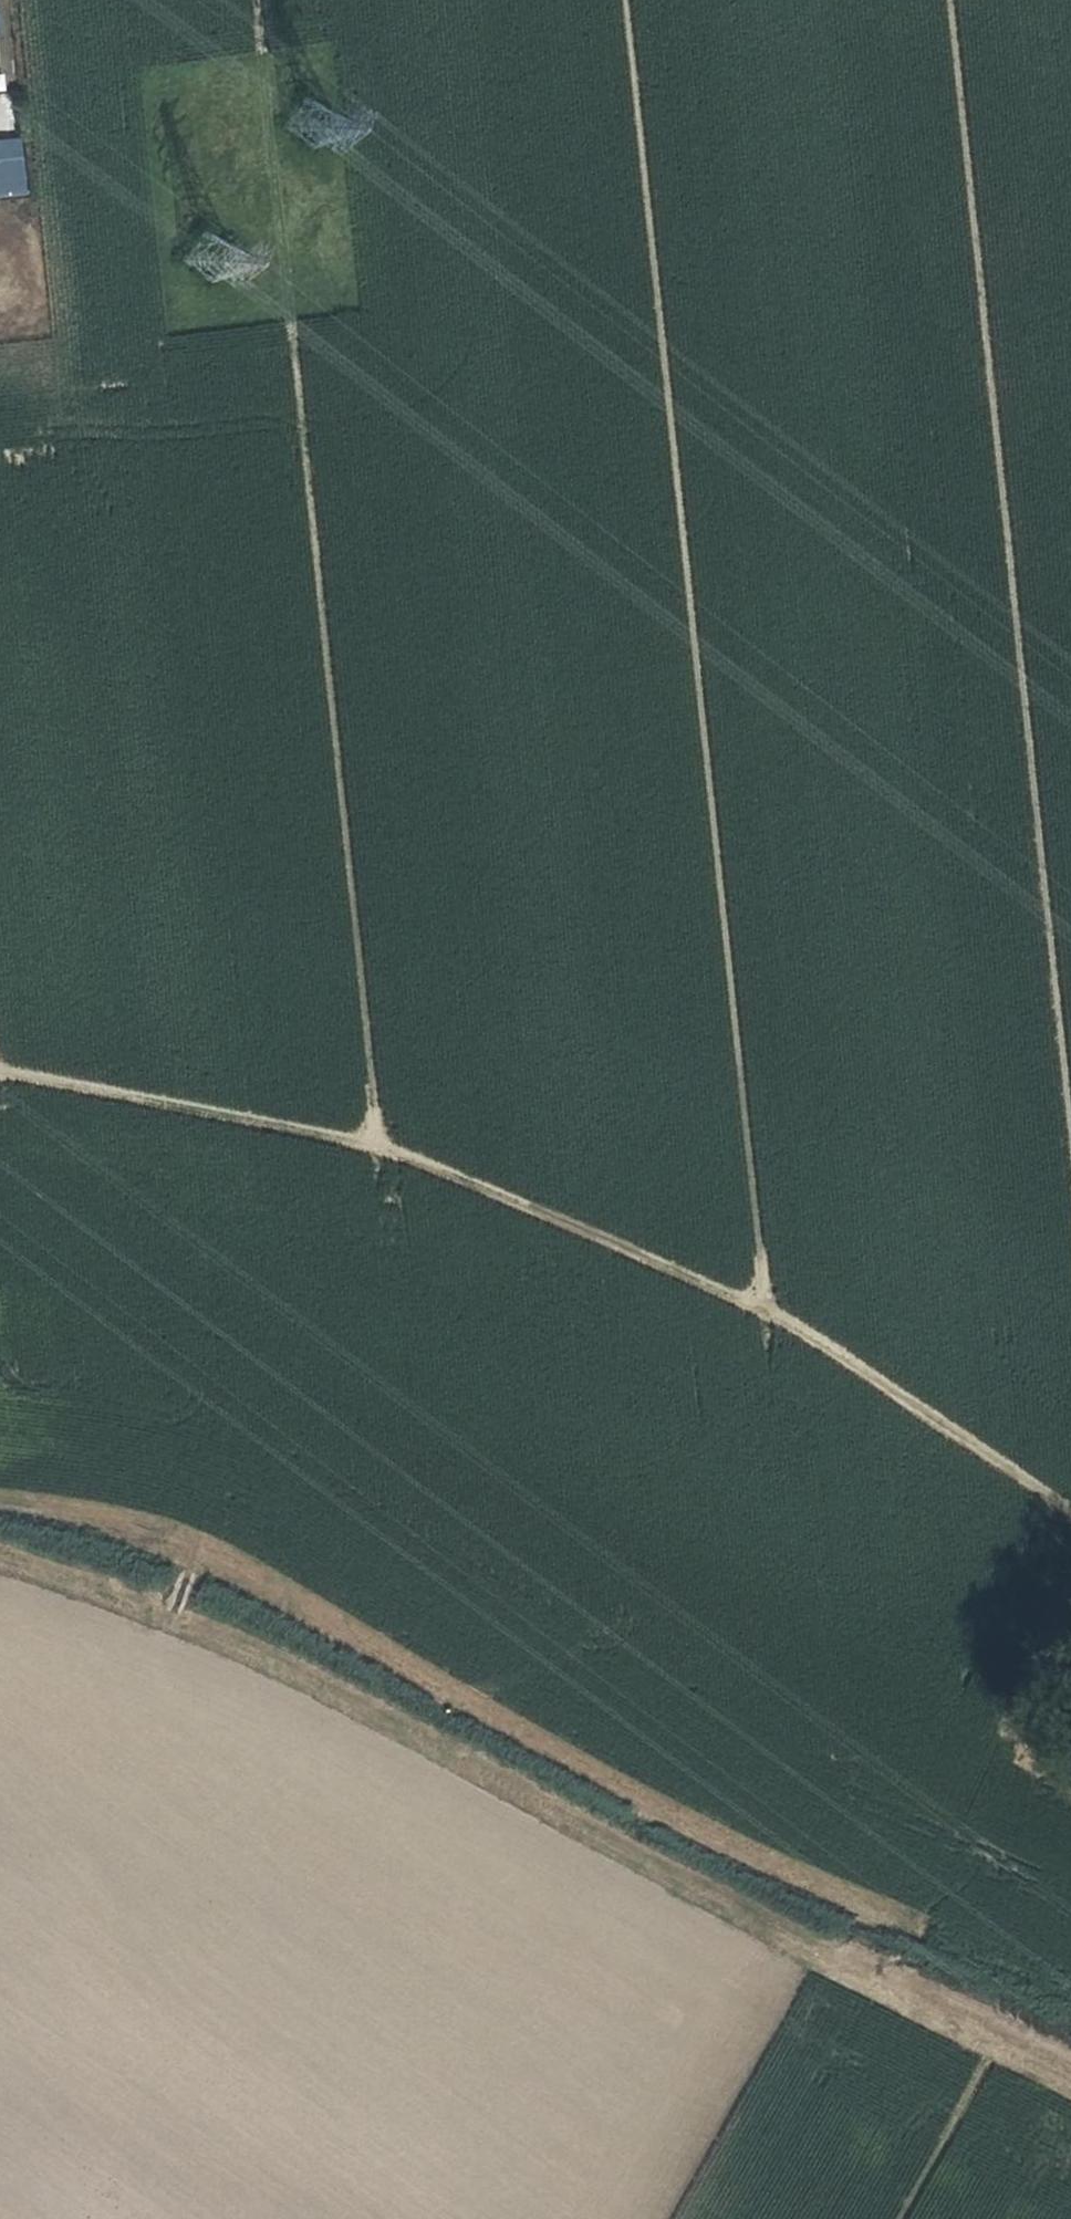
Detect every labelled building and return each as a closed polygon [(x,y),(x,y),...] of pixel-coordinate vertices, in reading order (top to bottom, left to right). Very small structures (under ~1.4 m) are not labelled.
[(23,193),(19,141),(0,143),(0,195),(23,193)]
